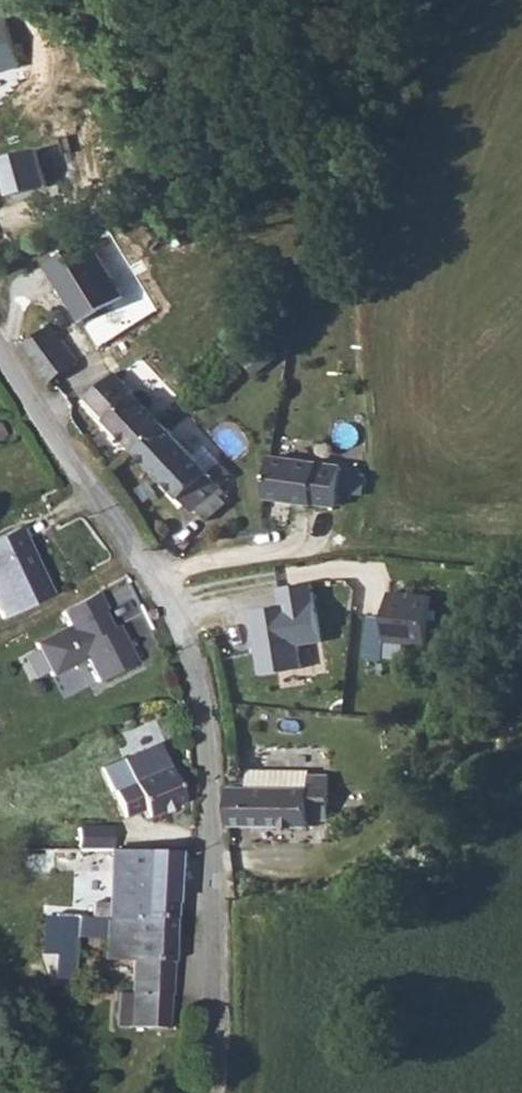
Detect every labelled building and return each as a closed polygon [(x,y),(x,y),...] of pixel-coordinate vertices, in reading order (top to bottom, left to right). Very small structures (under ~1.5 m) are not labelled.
[(23,65),(12,17),(0,20),(0,71),(23,65)] [(39,148),(3,156),(12,196),(48,188),(39,148)] [(47,340),(71,377),(99,359),(74,322),(47,340)] [(105,395),(144,445),(175,422),(136,371),(105,395)] [(195,498),(205,510),(229,492),(175,422),(144,445),(172,482),(188,503),(195,498)] [(345,465),(275,455),(269,496),(316,502),(316,501),(340,504),(345,465)] [(0,537),(0,622),(1,624),(48,599),(11,531),(0,537)] [(301,644),(325,641),(316,579),(280,585),(283,604),(253,608),(264,674),(306,667),(301,644)] [(100,594),(63,612),(71,627),(37,644),(54,678),(88,660),(100,683),(139,664),(120,627),(111,632),(101,614),(108,610),(100,594)] [(386,615),(373,615),(369,659),(386,661),(388,640),(430,643),(432,606),(388,604),(386,615)] [(164,770),(155,746),(95,769),(104,793),(107,792),(116,816),(136,809),(126,784),(164,770)] [(164,770),(126,784),(136,809),(139,818),(178,804),(175,796),(189,791),(179,764),(164,770)] [(247,826),(329,827),(329,819),(350,819),(350,777),(329,776),(329,791),(248,790),(247,826)] [(111,851),(112,825),(79,824),(79,850),(111,851)] [(109,924),(172,922),(170,855),(107,857),(109,910),(109,922),(109,924)] [(109,922),(109,910),(90,911),(90,923),(109,922)] [(175,1028),(172,922),(109,924),(109,926),(110,962),(136,962),(137,1029),(175,1028)] [(61,960),(82,960),(82,925),(62,925),(61,960)]
